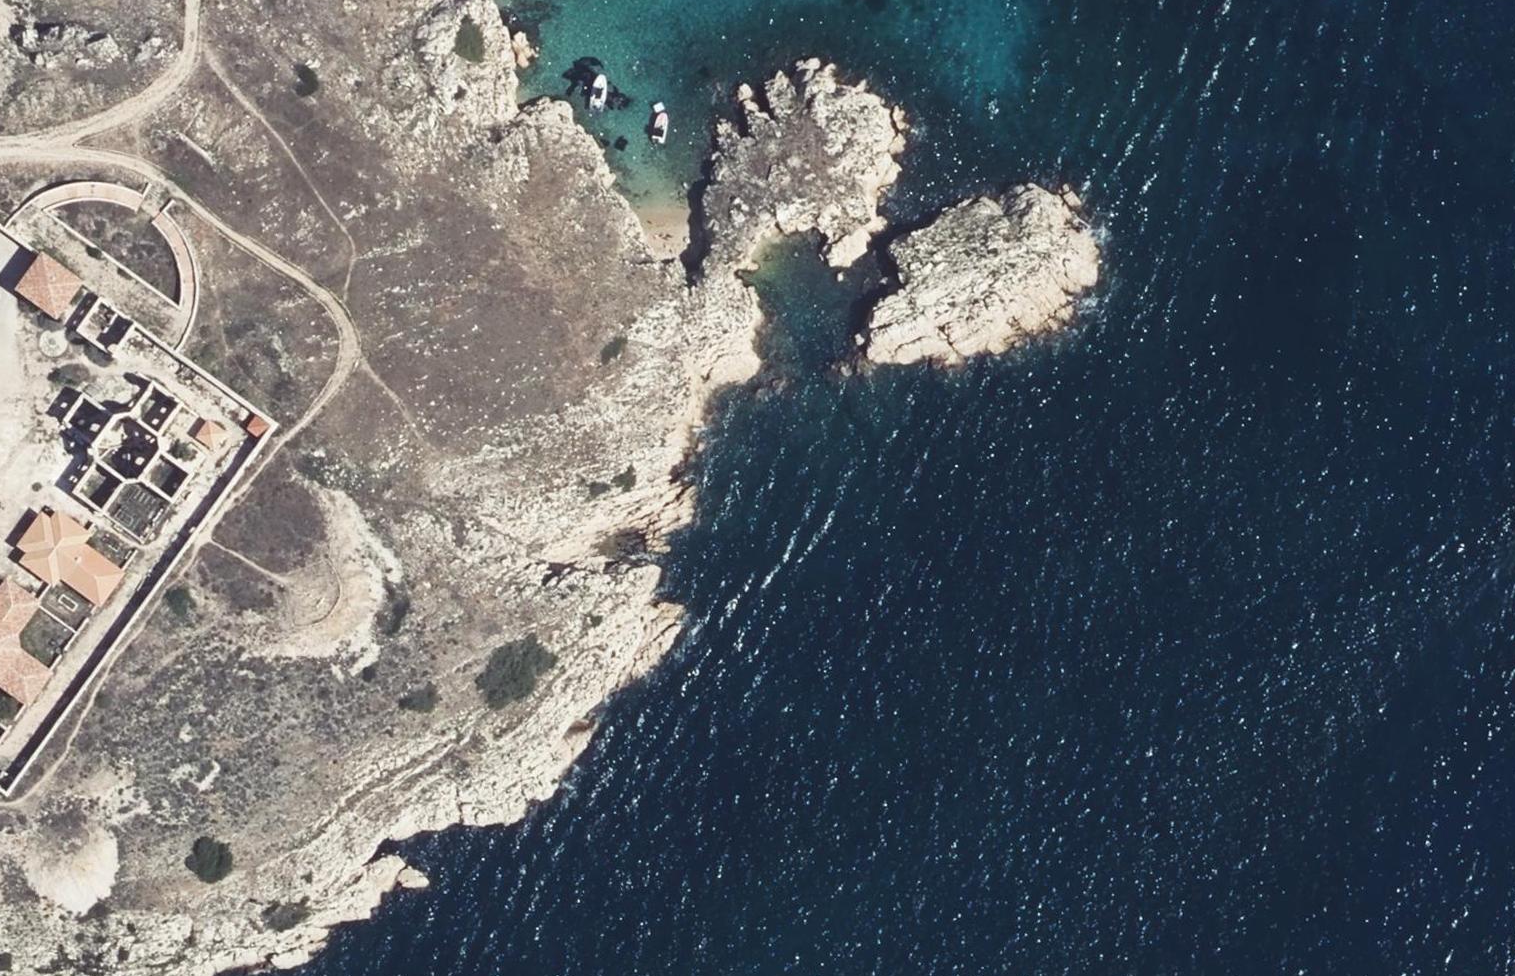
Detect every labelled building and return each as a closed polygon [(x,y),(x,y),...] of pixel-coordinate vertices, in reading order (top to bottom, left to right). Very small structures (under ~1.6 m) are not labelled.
[(41,255),(17,288),(59,318),(84,285),(41,255)] [(256,417),(248,427),(261,436),(269,426),(256,417)] [(208,423),(196,438),(213,452),(225,436),(208,423)] [(40,513),(18,544),(26,549),(17,561),(52,587),(58,579),(100,606),(123,573),(82,543),(88,533),(56,510),(48,519),(40,513)] [(18,700),(26,706),(50,672),(21,652),(18,635),(39,604),(6,581),(0,589),(0,689),(18,700)]
